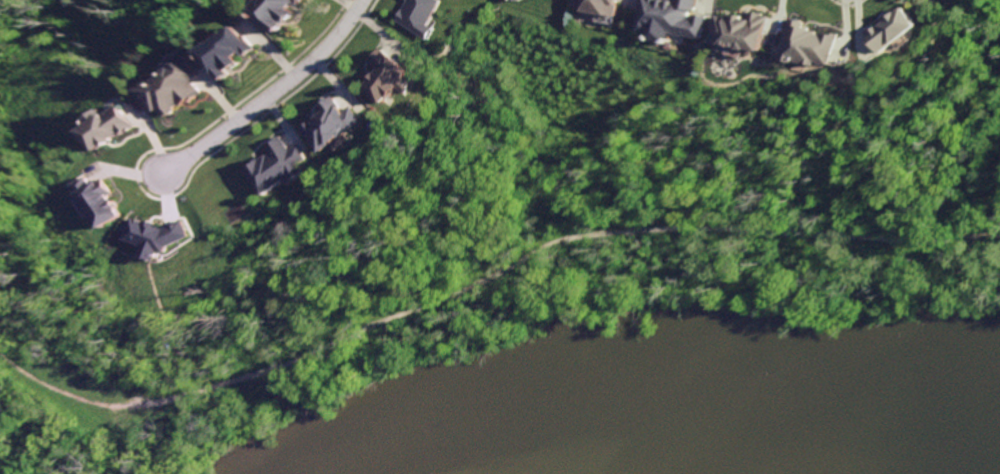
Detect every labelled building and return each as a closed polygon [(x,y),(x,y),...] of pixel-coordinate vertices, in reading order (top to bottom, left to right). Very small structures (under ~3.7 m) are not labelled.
[(254,8),(280,32),(295,15),(291,11),(300,0),(261,0),(254,8)] [(432,28),(426,25),(438,0),(401,0),(391,20),(426,38),(432,28)] [(591,3),(629,11),(631,0),(592,0),(591,3)] [(650,30),(707,41),(712,15),(703,14),(706,0),(655,0),(650,30)] [(887,15),(867,33),(887,56),(930,19),(916,3),(893,22),(887,15)] [(723,13),(719,41),(765,47),(770,11),(752,9),(751,17),(723,13)] [(795,19),(789,59),(836,66),(840,33),(818,30),(819,22),(795,19)] [(231,24),(196,50),(220,83),(241,67),(234,59),(249,48),(231,24)] [(380,45),(367,64),(373,68),(361,87),(384,102),(395,84),(406,91),(420,70),(380,45)] [(179,54),(164,65),(166,68),(136,90),(159,122),(198,94),(189,81),(195,76),(179,54)] [(329,93),(312,106),(318,113),(300,127),(319,151),(357,121),(344,104),(340,108),(329,93)] [(133,126),(119,104),(104,114),(101,108),(86,118),(90,124),(81,130),(95,151),(133,126)] [(273,137),(260,147),(264,153),(242,169),(262,196),(290,176),(293,180),(305,171),(299,163),(306,158),(294,141),(282,149),(273,137)] [(85,173),(69,183),(98,229),(123,214),(101,178),(92,184),(85,173)] [(151,260),(154,250),(160,252),(162,245),(183,236),(176,219),(159,226),(139,221),(125,217),(119,239),(137,244),(134,255),(151,260)]
